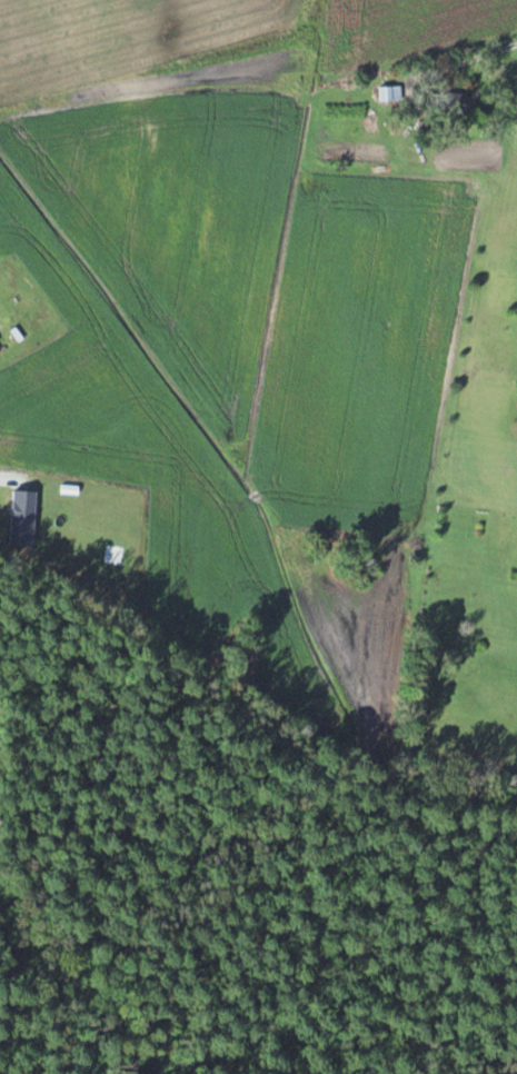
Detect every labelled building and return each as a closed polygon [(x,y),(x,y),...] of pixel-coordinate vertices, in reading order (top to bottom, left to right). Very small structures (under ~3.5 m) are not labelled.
[(404,88),(382,88),(382,102),(404,102),(404,88)] [(477,96),(442,93),(440,113),(475,116),(477,96)]
